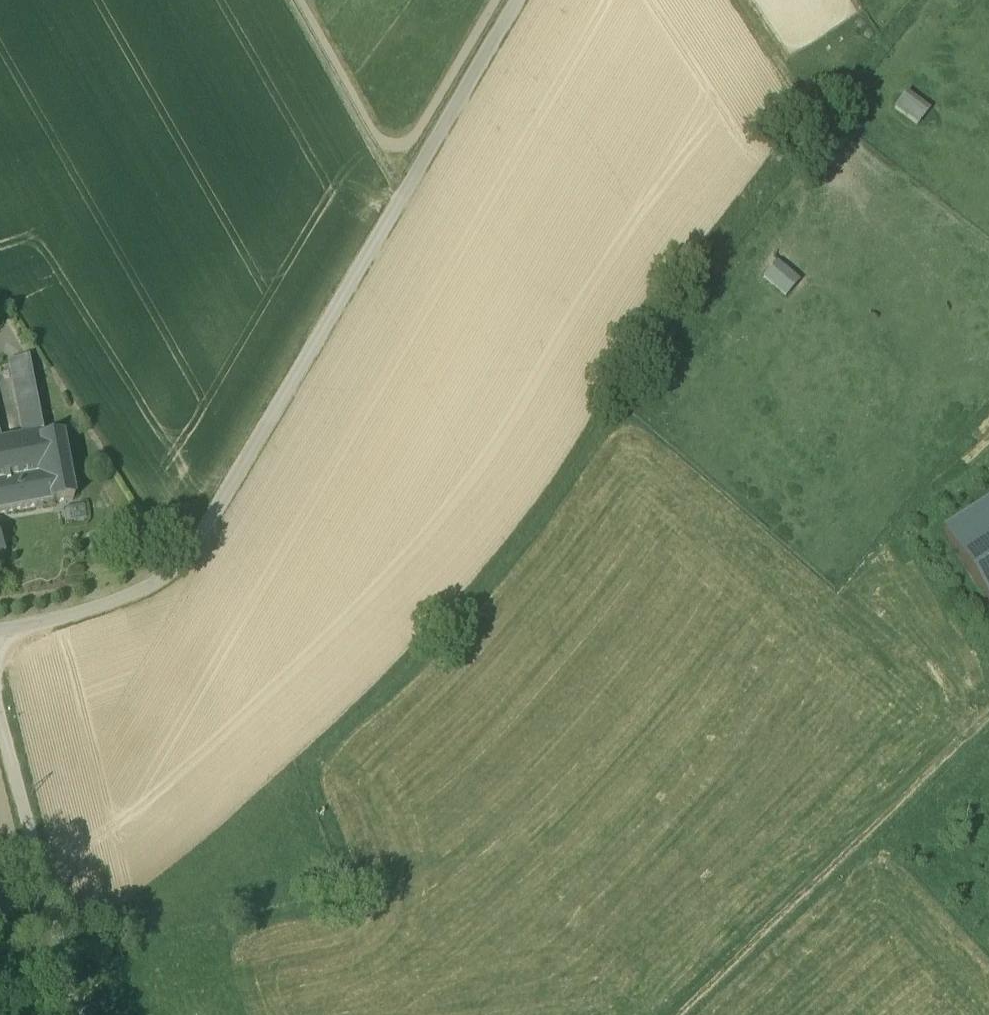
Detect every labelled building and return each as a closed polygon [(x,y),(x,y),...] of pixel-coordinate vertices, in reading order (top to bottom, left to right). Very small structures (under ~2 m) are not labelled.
[(909,89),(896,106),(920,125),(934,107),(909,89)] [(780,259),(765,276),(788,297),(804,279),(780,259)] [(49,474),(43,441),(28,359),(10,366),(23,438),(0,442),(0,486),(49,474)] [(73,501),(61,438),(43,441),(49,474),(0,486),(0,515),(73,501)] [(943,532),(988,603),(988,503),(943,532)]
